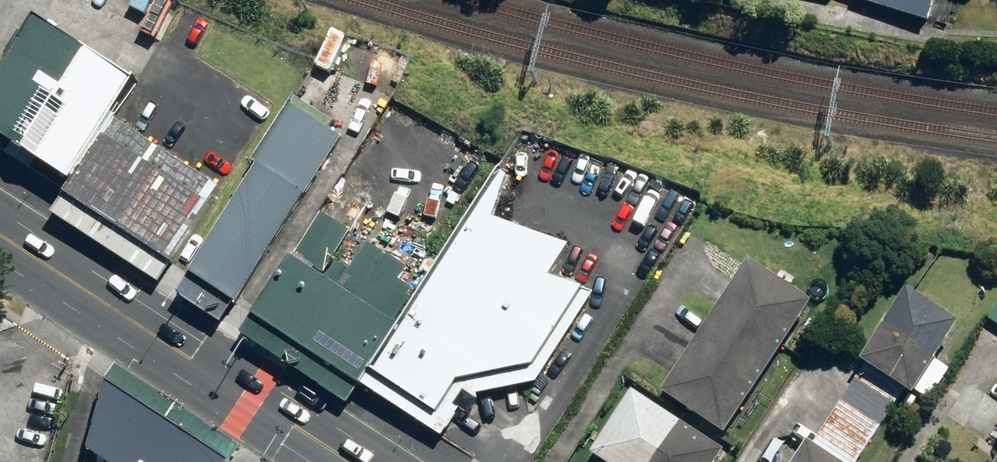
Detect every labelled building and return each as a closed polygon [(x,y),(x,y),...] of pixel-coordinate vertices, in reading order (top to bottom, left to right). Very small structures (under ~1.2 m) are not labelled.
[(933,18),(938,0),(872,0),(933,18)] [(175,259),(222,186),(115,116),(140,74),(41,11),(0,78),(0,129),(74,178),(68,189),(175,259)] [(193,270),(238,299),(343,136),(329,127),(334,119),(302,99),(297,105),(294,104),(256,162),(261,165),(193,270)] [(378,370),(440,412),(461,379),(535,364),(585,286),(552,275),(573,243),(497,215),(510,176),(505,172),(378,370)] [(258,312),(366,382),(402,326),(396,322),(413,297),(410,294),(414,288),(401,279),(409,266),(368,240),(351,267),(336,257),(364,214),(349,204),(338,220),(324,212),(258,312)] [(668,388),(731,430),(818,299),(755,257),(668,388)] [(871,359),(843,401),(882,425),(909,384),(932,399),(953,366),(943,359),(969,319),(916,284),(868,357),(871,359)] [(982,318),(996,328),(996,296),(982,318)] [(235,459),(113,379),(91,449),(109,461),(233,461),(235,459)] [(614,461),(721,461),(730,449),(639,388),(597,451),(614,461)] [(921,396),(910,388),(899,405),(911,413),(921,396)] [(481,399),(467,390),(459,403),(472,412),(481,399)] [(842,402),(817,441),(814,439),(800,461),(859,461),(882,428),(842,402)]
